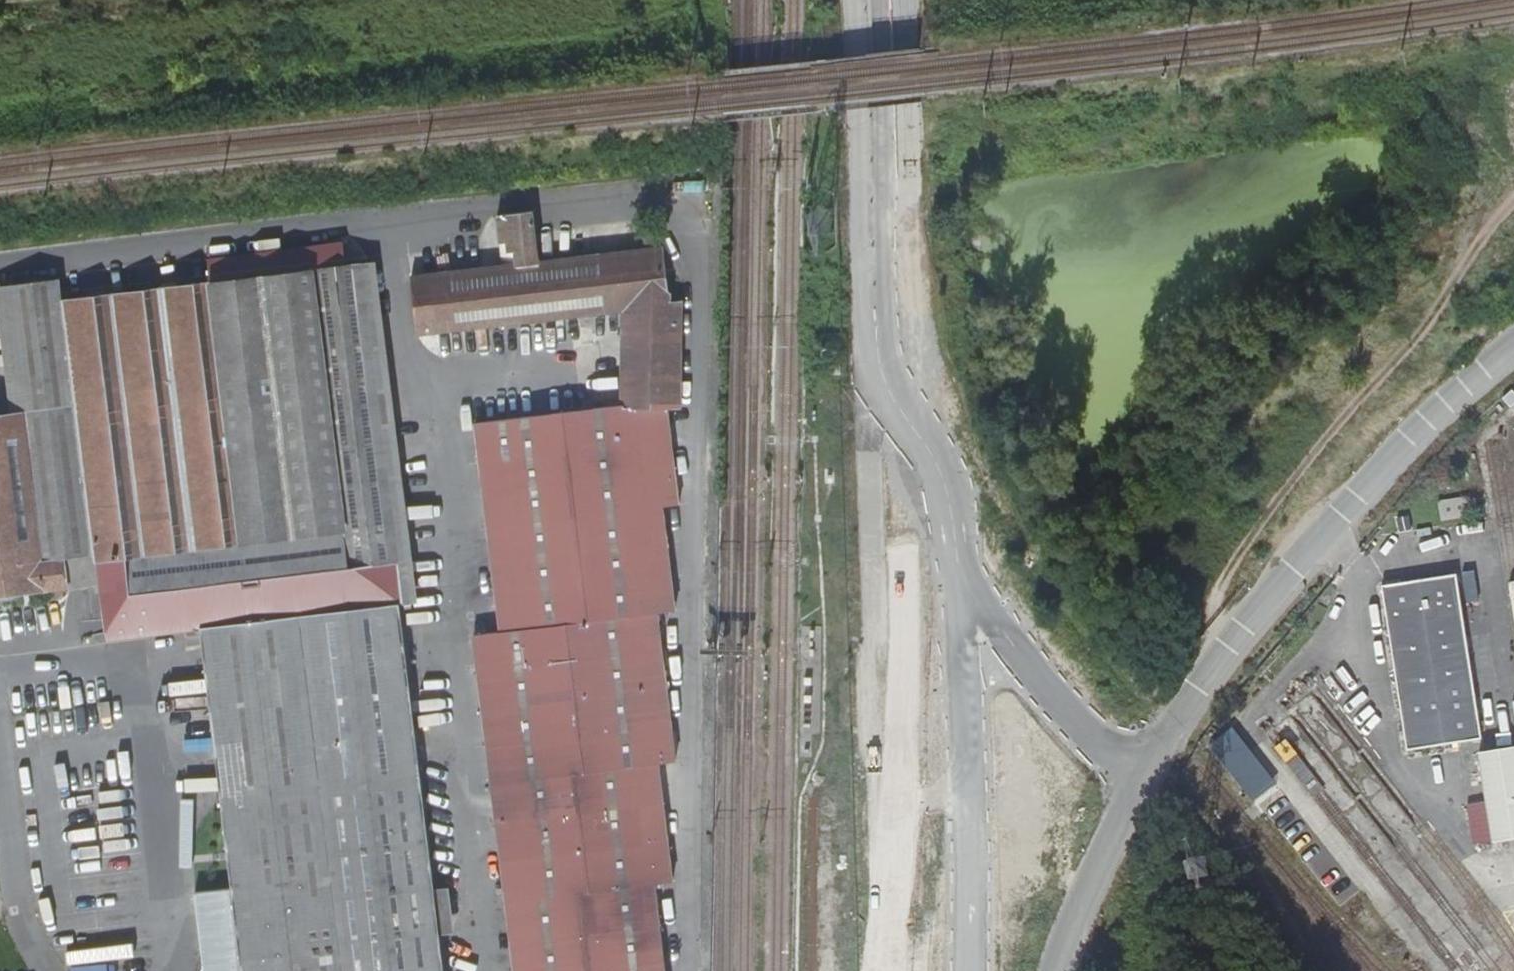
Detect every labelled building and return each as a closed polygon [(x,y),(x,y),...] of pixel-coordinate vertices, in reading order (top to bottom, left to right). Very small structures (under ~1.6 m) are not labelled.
[(495,216),(498,238),(477,240),(478,253),(483,252),(485,268),(411,278),(418,335),(623,311),(626,406),(481,424),(505,623),(478,627),(519,970),(670,970),(658,875),(675,872),(663,765),(679,761),(661,613),(678,611),(665,505),(682,502),(669,407),(685,406),(683,303),(669,304),(661,247),(538,262),(532,212),(495,216)] [(422,779),(399,600),(429,596),(388,261),(342,267),(339,245),(209,262),(212,285),(62,303),(75,407),(25,413),(0,416),(0,595),(69,586),(66,560),(92,556),(95,561),(107,559),(117,636),(204,626),(226,803),(422,779)] [(75,407),(62,303),(58,281),(8,287),(25,413),(75,407)] [(1443,519),(1462,518),(1460,500),(1442,502),(1443,519)] [(1453,573),(1376,585),(1401,749),(1478,737),(1453,573)] [(1473,751),(1488,840),(1513,836),(1513,745),(1473,751)] [(422,779),(226,803),(238,888),(202,892),(212,970),(446,970),(422,779)]
